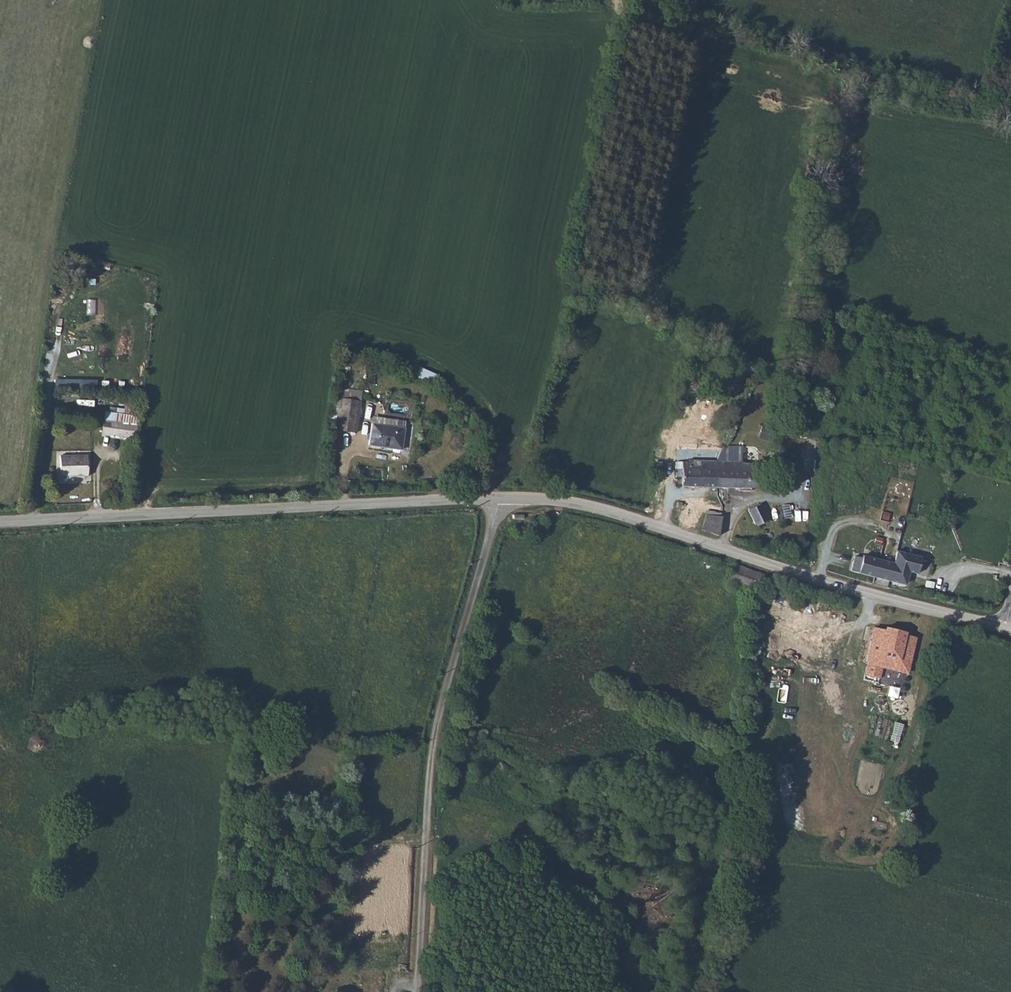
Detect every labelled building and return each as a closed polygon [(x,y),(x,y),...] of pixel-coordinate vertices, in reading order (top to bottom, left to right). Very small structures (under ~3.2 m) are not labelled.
[(438,376),(415,365),(410,374),(434,385),(438,376)] [(81,388),(82,380),(54,379),(54,387),(81,388)] [(353,435),(360,390),(340,387),(334,432),(353,435)] [(105,412),(104,420),(136,425),(139,425),(140,416),(105,412)] [(102,434),(134,438),(136,425),(104,420),(102,434)] [(770,434),(772,426),(763,423),(760,431),(770,434)] [(402,451),(405,429),(372,425),(369,447),(402,451)] [(806,439),(803,470),(812,471),(815,440),(806,439)] [(716,461),(742,462),(743,447),(723,446),(716,461)] [(60,456),(60,477),(88,476),(87,456),(60,456)] [(717,488),(716,461),(689,460),(689,462),(682,462),(682,469),(676,469),(676,477),(682,477),(682,487),(717,488)] [(742,462),(716,461),(717,488),(758,488),(761,471),(759,471),(760,468),(759,466),(759,465),(758,465),(756,464),(742,464),(742,462)] [(765,515),(760,504),(748,510),(756,527),(768,521),(765,515)] [(701,530),(719,536),(721,517),(720,516),(706,515),(701,530)] [(854,558),(851,566),(858,568),(858,574),(898,584),(900,574),(909,576),(913,560),(888,554),(885,566),(854,558)] [(756,592),(761,574),(732,565),(726,582),(748,589),(756,592)] [(905,632),(886,628),(885,630),(874,628),(866,663),(867,664),(864,675),(880,678),(882,667),(907,673),(916,637),(905,635),(905,632)]
